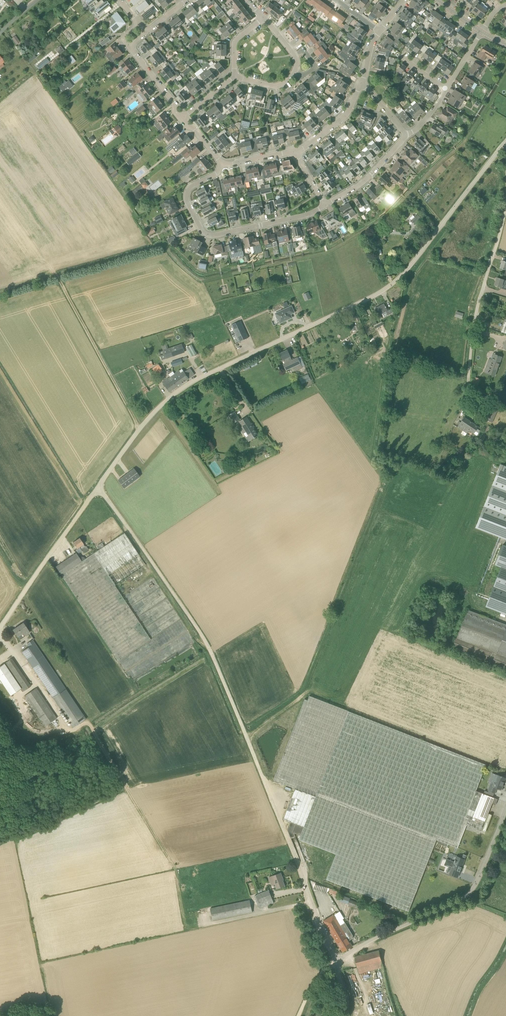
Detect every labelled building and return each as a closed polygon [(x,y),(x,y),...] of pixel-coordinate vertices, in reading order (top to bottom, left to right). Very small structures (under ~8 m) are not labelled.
[(83,0),(87,2),(87,3),(89,5),(89,6),(89,5),(91,8),(99,3),(99,2),(97,0),(83,0)] [(91,8),(90,9),(90,10),(94,7),(96,9),(95,10),(99,15),(106,9),(108,12),(112,9),(109,6),(110,5),(108,1),(106,2),(105,3),(102,0),(99,2),(99,3),(91,8)] [(143,10),(149,6),(149,5),(147,3),(149,2),(147,0),(141,0),(138,3),(141,7),(137,9),(140,13),(143,10)] [(169,4),(165,0),(155,0),(154,1),(158,6),(161,4),(164,8),(169,4)] [(198,8),(202,13),(204,11),(209,8),(203,0),(199,0),(197,2),(200,6),(198,8)] [(314,6),(316,7),(316,8),(318,10),(324,1),(322,0),(318,0),(314,6)] [(357,7),(358,8),(360,6),(363,8),(368,2),(369,3),(371,0),(362,0),(357,7)] [(376,8),(385,15),(386,14),(384,12),(386,9),(384,7),(385,7),(388,3),(384,0),(380,0),(378,3),(379,4),(378,6),(375,4),(374,7),(376,8)] [(465,1),(468,3),(466,5),(470,8),(471,7),(476,0),(466,0),(465,1)] [(478,0),(476,0),(471,7),(474,8),(472,11),(477,15),(483,7),(480,5),(481,3),(478,0)] [(324,1),(318,10),(320,11),(321,10),(323,12),(328,4),(324,1)] [(420,7),(413,1),(410,5),(410,6),(409,8),(409,9),(417,14),(419,12),(420,13),(423,9),(420,7)] [(232,11),(234,13),(243,6),(242,4),(241,4),(240,2),(233,7),(235,10),(232,11)] [(267,12),(269,13),(276,4),(274,2),(273,5),(270,3),(265,10),(268,12),(267,12)] [(152,3),(149,5),(149,6),(143,10),(146,14),(143,17),(146,20),(149,18),(150,19),(154,16),(153,15),(155,13),(153,10),(156,8),(152,3)] [(271,14),(274,16),(279,10),(277,8),(278,5),(276,4),(269,13),(271,15),(271,14)] [(324,15),(329,18),(334,11),(332,9),(333,8),(328,4),(323,12),(325,14),(324,15)] [(199,17),(199,15),(202,13),(198,8),(195,10),(192,6),(188,9),(193,16),(195,18),(197,18),(199,17)] [(245,7),(243,6),(234,13),(235,15),(238,13),(239,16),(246,10),(244,8),(245,7)] [(490,9),(487,7),(486,9),(483,7),(477,15),(482,19),(487,11),(488,12),(490,9)] [(384,16),(385,15),(376,8),(372,13),(371,12),(370,15),(376,19),(378,17),(379,18),(382,15),(384,16)] [(186,17),(184,19),(188,24),(190,22),(189,20),(193,16),(188,9),(183,13),(186,17)] [(403,11),(402,13),(413,21),(416,18),(415,17),(417,14),(409,9),(408,11),(406,10),(404,12),(403,11)] [(239,20),(240,22),(250,14),(249,12),(248,13),(246,10),(239,16),(241,18),(239,20)] [(282,12),(279,10),(274,16),(278,20),(281,16),(282,16),(286,11),(284,10),(282,12)] [(426,19),(428,21),(427,21),(431,24),(431,25),(439,14),(435,11),(434,12),(432,10),(426,19)] [(223,11),(216,17),(219,20),(225,14),(223,11)] [(334,20),(336,22),(342,14),(337,11),(336,13),(334,11),(329,18),(333,21),(334,20)] [(110,28),(113,33),(114,33),(126,23),(117,12),(112,16),(116,22),(110,28)] [(400,21),(400,22),(407,27),(410,29),(412,26),(411,26),(414,22),(413,21),(402,13),(401,14),(402,15),(400,18),(402,19),(400,21)] [(250,14),(240,22),(242,24),(244,22),(246,24),(253,19),(251,16),(250,14)] [(346,18),(342,14),(336,22),(339,23),(338,25),(342,28),(344,25),(342,23),(346,18)] [(431,25),(438,29),(442,23),(440,21),(443,17),(439,14),(431,25)] [(178,17),(174,20),(179,27),(184,24),(187,28),(190,26),(188,24),(184,19),(182,21),(178,16),(178,17)] [(227,25),(224,26),(231,34),(235,31),(231,26),(234,24),(230,19),(225,23),(227,25)] [(179,27),(174,20),(173,20),(169,23),(170,23),(169,24),(169,23),(169,24),(173,28),(170,30),(174,35),(176,37),(178,35),(178,34),(182,31),(179,27)] [(444,34),(452,24),(447,21),(446,22),(444,20),(442,23),(438,29),(438,30),(438,29),(444,34)] [(397,23),(393,27),(401,32),(404,29),(405,30),(407,27),(400,22),(400,21),(399,21),(398,23),(397,23)] [(290,35),(299,28),(293,22),(289,25),(291,28),(287,31),(290,35)] [(356,27),(354,30),(364,37),(367,32),(363,30),(365,27),(358,22),(355,26),(356,27)] [(456,27),(452,24),(444,34),(444,35),(447,37),(448,36),(451,38),(455,32),(453,31),(456,27)] [(231,34),(224,26),(222,28),(221,27),(216,30),(220,35),(222,33),(226,38),(231,34)] [(160,31),(166,38),(167,40),(174,35),(170,30),(168,31),(165,27),(164,27),(164,28),(160,31)] [(300,27),(299,28),(290,35),(294,39),(298,36),(300,38),(308,32),(305,28),(302,30),(300,27)] [(391,35),(398,40),(400,38),(398,37),(401,32),(393,27),(391,31),(392,32),(391,35)] [(357,38),(361,41),(364,37),(354,30),(351,33),(349,32),(347,35),(352,39),(355,41),(357,38)] [(456,45),(458,42),(464,33),(460,30),(457,34),(455,32),(451,38),(454,40),(454,41),(453,43),(456,45)] [(161,41),(166,38),(160,31),(156,34),(155,35),(159,39),(156,41),(160,45),(163,43),(161,41)] [(314,34),(312,32),(310,34),(308,32),(300,38),(301,41),(303,39),(307,43),(315,37),(316,36),(314,34)] [(469,43),(468,42),(466,41),(469,36),(464,33),(458,42),(464,47),(466,48),(469,43)] [(318,39),(319,38),(319,37),(319,36),(318,35),(316,36),(315,37),(307,43),(310,48),(314,44),(316,47),(321,43),(318,39)] [(387,36),(383,40),(391,46),(394,41),(387,36)] [(111,40),(108,37),(100,43),(103,46),(111,40)] [(412,37),(410,39),(405,46),(408,48),(409,47),(413,50),(420,41),(415,38),(414,39),(412,37)] [(388,50),(391,46),(383,40),(380,45),(388,50)] [(420,54),(422,52),(425,47),(426,46),(420,41),(413,50),(417,53),(418,53),(420,54)] [(214,50),(216,50),(226,50),(226,45),(221,45),(221,42),(214,42),(214,50)] [(350,48),(357,53),(361,48),(352,42),(350,44),(352,45),(350,48)] [(326,50),(321,43),(316,47),(318,49),(314,52),(317,57),(325,51),(326,50)] [(111,53),(113,56),(109,59),(112,63),(116,60),(120,57),(120,56),(123,54),(118,48),(117,48),(114,44),(108,49),(111,53)] [(151,53),(156,49),(154,47),(152,48),(149,44),(145,46),(144,45),(143,45),(142,46),(141,47),(141,48),(141,49),(142,49),(145,54),(149,51),(151,53)] [(354,57),(357,53),(350,48),(346,44),(341,51),(342,52),(348,56),(350,54),(354,57)] [(492,59),(496,52),(485,46),(483,50),(482,49),(477,57),(483,61),(487,56),(492,59)] [(422,57),(427,60),(431,53),(427,50),(428,49),(425,47),(422,52),(424,54),(422,57)] [(156,49),(151,53),(153,55),(149,59),(153,63),(160,58),(156,53),(158,52),(156,49)] [(226,56),(226,50),(216,50),(216,53),(214,53),(214,59),(221,59),(221,56),(226,56)] [(325,51),(317,57),(321,61),(322,60),(324,62),(331,56),(328,52),(326,53),(325,51)] [(344,63),(347,66),(354,71),(357,66),(347,59),(348,56),(342,52),(339,55),(344,59),(344,60),(345,61),(344,63)] [(436,61),(439,56),(437,54),(436,56),(431,53),(427,60),(431,63),(434,59),(436,61)] [(72,63),(76,60),(71,55),(68,58),(72,63)] [(162,67),(167,63),(165,61),(166,60),(163,55),(160,58),(153,63),(156,68),(161,65),(162,67)] [(376,57),(375,63),(384,64),(385,61),(387,62),(388,57),(386,56),(382,55),(381,58),(376,57)] [(440,68),(441,69),(448,59),(443,56),(442,58),(439,56),(436,61),(438,63),(435,67),(440,70),(440,68)] [(47,58),(37,66),(40,70),(49,62),(47,58)] [(449,75),(454,68),(451,66),(452,65),(452,62),(448,59),(441,69),(443,70),(442,72),(445,74),(447,73),(449,75)] [(125,76),(127,74),(128,74),(135,69),(128,60),(121,65),(124,69),(121,71),(125,76)] [(221,74),(225,70),(226,69),(226,68),(226,67),(225,66),(224,66),(223,66),(222,66),(219,62),(217,64),(215,62),(211,66),(215,71),(217,69),(221,74)] [(484,68),(474,62),(475,63),(473,66),(472,66),(469,72),(478,77),(484,68)] [(167,63),(162,67),(164,69),(160,72),(160,73),(164,77),(171,71),(167,67),(169,65),(167,63)] [(384,74),(386,67),(383,67),(384,64),(375,63),(374,68),(379,69),(378,73),(384,74)] [(406,67),(402,64),(397,70),(399,72),(398,74),(402,78),(406,73),(403,71),(406,67)] [(107,72),(109,74),(110,75),(117,69),(114,66),(107,72)] [(215,71),(211,66),(204,71),(211,81),(216,77),(212,73),(215,71)] [(342,66),(341,66),(338,70),(345,75),(346,72),(351,75),(354,71),(347,66),(345,68),(342,66)] [(171,71),(164,77),(167,81),(167,82),(171,78),(173,81),(180,75),(178,72),(175,71),(173,69),(171,71)] [(318,83),(319,83),(325,78),(327,71),(321,70),(319,71),(321,74),(319,75),(317,73),(313,76),(318,83)] [(411,84),(415,79),(412,78),(415,73),(410,70),(405,77),(407,79),(406,81),(411,84)] [(197,77),(201,82),(203,80),(207,84),(211,81),(204,71),(197,77)] [(129,81),(130,81),(127,83),(131,88),(133,86),(134,87),(143,79),(138,73),(129,81)] [(417,91),(419,89),(421,86),(419,84),(422,80),(421,80),(422,78),(418,75),(415,79),(411,84),(416,87),(415,89),(417,91)] [(313,76),(309,79),(311,82),(308,84),(314,92),(319,88),(316,85),(318,83),(313,76)] [(201,82),(197,77),(193,80),(194,82),(192,84),(198,92),(202,88),(199,84),(201,82)] [(342,77),(337,83),(346,89),(349,85),(343,81),(345,79),(342,77)] [(475,82),(465,77),(462,83),(465,85),(463,88),(469,92),(475,82)] [(122,90),(126,87),(127,86),(123,81),(118,85),(122,90)] [(425,97),(426,95),(429,91),(426,90),(429,86),(428,85),(429,84),(425,81),(421,86),(419,89),(424,93),(422,95),(425,97)] [(332,86),(330,88),(333,90),(336,93),(338,90),(343,94),(346,89),(337,83),(336,82),(333,86),(332,86)] [(69,86),(66,83),(59,89),(62,92),(67,88),(69,86)] [(146,99),(154,93),(147,85),(145,87),(143,83),(135,89),(139,94),(141,92),(146,99)] [(198,92),(192,84),(189,86),(188,84),(183,88),(187,93),(190,91),(193,95),(198,92)] [(299,87),(305,94),(309,91),(303,84),(299,87)] [(426,95),(431,98),(430,100),(432,102),(436,97),(433,95),(437,90),(432,86),(429,91),(426,95)] [(239,87),(234,91),(238,95),(235,97),(239,102),(244,98),(242,97),(245,95),(242,91),(243,90),(243,89),(242,88),(242,87),(241,87),(240,87),(239,87)] [(306,97),(305,94),(299,87),(295,91),(298,95),(295,97),(299,102),(306,97)] [(185,95),(187,93),(183,88),(179,91),(180,93),(178,95),(184,103),(189,99),(185,95)] [(250,101),(255,102),(258,90),(252,89),(251,95),(248,94),(246,100),(245,105),(248,106),(250,101)] [(263,92),(258,90),(255,102),(264,104),(265,98),(262,97),(263,92)] [(466,97),(465,96),(455,90),(448,102),(456,108),(460,102),(462,104),(466,97)] [(231,106),(233,104),(234,104),(235,106),(239,102),(235,97),(233,99),(230,95),(225,98),(231,106)] [(285,98),(291,106),(294,104),(295,106),(299,102),(295,97),(293,99),(289,95),(285,98)] [(332,100),(340,105),(343,101),(336,95),(332,100)] [(116,98),(111,103),(114,106),(119,102),(116,98)] [(148,106),(150,109),(151,110),(150,111),(153,115),(157,113),(164,107),(161,104),(162,103),(160,101),(159,102),(157,98),(150,104),(148,106)] [(227,115),(230,113),(229,112),(233,109),(231,106),(225,98),(221,102),(224,106),(222,108),(226,113),(227,115)] [(282,108),(283,110),(282,111),(283,115),(284,116),(294,109),(291,106),(285,98),(281,102),(284,106),(282,108)] [(267,108),(265,108),(264,108),(263,112),(274,115),(276,107),(273,106),(275,100),(269,99),(267,108)] [(327,101),(324,103),(328,108),(331,111),(334,107),(337,109),(340,105),(332,100),(329,104),(329,103),(327,101)] [(414,109),(420,116),(424,112),(421,108),(423,106),(420,101),(417,103),(416,102),(412,106),(414,109)] [(318,108),(321,111),(326,118),(330,115),(326,110),(328,108),(324,103),(322,104),(322,105),(318,108)] [(146,109),(143,106),(143,105),(137,110),(140,114),(146,109)] [(211,109),(218,117),(220,115),(221,117),(226,113),(222,108),(219,110),(216,105),(211,109)] [(410,105),(404,111),(410,118),(412,116),(415,120),(420,116),(414,109),(412,106),(410,105)] [(450,116),(454,118),(457,114),(448,108),(446,111),(443,109),(439,117),(443,120),(442,121),(446,123),(450,116)] [(212,124),(216,120),(219,118),(218,117),(211,109),(207,113),(210,117),(208,119),(212,124)] [(322,121),(326,118),(321,111),(317,115),(314,111),(311,113),(316,119),(318,117),(322,121)] [(360,113),(356,122),(360,124),(361,122),(364,124),(369,113),(364,111),(363,115),(360,113)] [(411,120),(410,118),(404,111),(399,114),(397,112),(395,114),(399,119),(401,117),(407,124),(411,120)] [(167,116),(164,113),(156,120),(160,124),(164,128),(171,123),(166,117),(167,116)] [(312,119),(308,122),(313,129),(317,125),(315,123),(317,121),(316,119),(311,113),(309,115),(312,119)] [(374,115),(369,113),(364,124),(364,125),(371,128),(372,125),(373,125),(375,120),(374,119),(375,117),(373,117),(374,115)] [(203,129),(206,132),(207,132),(209,130),(210,129),(208,127),(212,124),(208,119),(206,121),(202,116),(198,120),(204,128),(203,129)] [(387,124),(385,122),(386,121),(381,117),(377,123),(378,124),(376,126),(379,130),(378,132),(380,134),(386,129),(384,127),(387,124)] [(249,129),(250,123),(242,121),(241,123),(240,130),(239,132),(249,129)] [(277,131),(284,129),(283,122),(276,123),(277,131)] [(309,132),(313,129),(308,122),(304,125),(302,123),(300,125),(303,132),(307,129),(309,132)] [(346,130),(352,137),(354,135),(352,133),(356,129),(351,122),(346,126),(349,128),(346,130)] [(439,124),(437,127),(434,125),(430,131),(438,136),(440,132),(444,135),(447,129),(439,124)] [(118,125),(111,130),(114,134),(121,128),(118,125)] [(293,128),(294,132),(296,140),(301,139),(300,135),(303,132),(300,125),(297,126),(298,127),(293,128)] [(171,126),(166,130),(164,132),(166,135),(167,134),(169,137),(171,136),(173,138),(172,140),(180,133),(175,127),(173,129),(171,126)] [(389,127),(386,129),(380,134),(379,135),(382,140),(384,139),(387,143),(392,138),(389,135),(393,131),(389,127)] [(285,130),(287,139),(290,138),(290,141),(296,140),(294,132),(293,128),(288,130),(288,129),(284,129),(285,130)] [(225,129),(222,131),(217,135),(219,138),(215,141),(218,146),(226,140),(228,138),(225,133),(227,132),(225,129)] [(338,133),(344,140),(345,142),(349,138),(350,140),(352,138),(352,137),(346,130),(344,132),(342,129),(338,133)] [(217,130),(210,137),(212,139),(219,133),(217,130)] [(277,132),(278,135),(279,144),(285,143),(284,140),(287,139),(285,130),(277,132)] [(337,145),(344,140),(338,133),(334,136),(336,139),(334,140),(337,145)] [(183,134),(177,139),(181,144),(182,143),(184,146),(192,140),(187,135),(185,136),(183,134)] [(274,145),(279,144),(278,135),(273,136),(272,134),(269,135),(271,143),(274,142),(274,145)] [(261,136),(261,139),(263,147),(268,146),(268,143),(271,143),(269,135),(266,135),(261,136)] [(256,137),(253,138),(255,146),(258,146),(258,149),(263,147),(261,139),(256,140),(256,137)] [(250,141),(245,143),(247,151),(252,150),(252,147),(255,146),(253,138),(250,139),(250,141)] [(413,145),(419,151),(422,155),(425,151),(422,148),(425,144),(428,147),(431,145),(425,138),(422,141),(419,138),(417,140),(416,139),(415,142),(413,145)] [(329,139),(325,143),(333,152),(339,147),(337,145),(334,140),(332,142),(329,139)] [(226,140),(218,146),(222,150),(226,147),(228,149),(233,145),(229,141),(228,142),(226,140)] [(240,141),(237,142),(238,147),(238,150),(241,149),(242,152),(247,151),(245,143),(240,144),(240,141)] [(175,145),(173,142),(165,148),(169,152),(173,148),(172,147),(175,145)] [(366,147),(368,150),(370,152),(373,150),(376,154),(380,150),(382,149),(376,142),(370,146),(369,145),(366,147)] [(324,155),(325,155),(326,157),(333,152),(325,143),(321,146),(323,149),(321,151),(324,155)] [(191,146),(185,150),(181,153),(183,156),(184,155),(186,159),(191,155),(193,158),(201,152),(196,146),(193,148),(191,146)] [(133,155),(138,151),(134,147),(129,151),(133,155)] [(317,150),(312,153),(318,160),(324,155),(321,151),(319,152),(317,150)] [(360,154),(362,156),(364,159),(367,157),(370,161),(374,157),(370,152),(368,150),(364,153),(363,151),(360,154)] [(412,160),(413,161),(416,158),(418,156),(411,150),(407,154),(406,152),(402,157),(409,163),(412,160)] [(312,165),(318,160),(312,153),(308,156),(311,159),(308,161),(312,165)] [(177,156),(171,161),(174,164),(180,160),(177,156)] [(364,159),(362,156),(358,160),(356,158),(354,160),(358,165),(360,163),(364,168),(368,164),(364,159)] [(136,161),(133,158),(127,162),(130,166),(136,161)] [(201,174),(205,171),(205,172),(212,166),(210,163),(209,164),(204,158),(197,164),(200,168),(198,170),(198,172),(199,174),(201,174)] [(347,167),(349,169),(351,172),(354,170),(357,174),(362,171),(360,169),(358,165),(354,160),(350,163),(350,165),(347,167)] [(186,167),(189,171),(196,165),(193,161),(186,167)] [(290,161),(288,162),(288,161),(287,161),(282,162),(283,166),(280,166),(280,167),(282,175),(284,174),(285,173),(284,172),(295,169),(293,165),(291,165),(290,161)] [(399,177),(402,173),(408,166),(403,162),(401,164),(398,161),(395,164),(396,165),(391,170),(399,177)] [(270,164),(272,174),(275,173),(276,176),(282,175),(280,167),(277,168),(276,163),(270,164)] [(265,170),(262,171),(264,179),(270,178),(269,175),(272,174),(270,164),(264,166),(265,170)] [(258,180),(264,179),(262,171),(259,172),(258,167),(252,168),(254,178),(257,177),(258,180)] [(314,167),(310,170),(314,177),(319,173),(314,167)] [(245,178),(245,179),(246,183),(252,182),(251,179),(254,178),(252,168),(246,170),(248,177),(245,178)] [(353,174),(351,172),(349,169),(344,172),(343,170),(340,173),(344,178),(347,176),(350,180),(354,176),(353,174)] [(326,178),(328,181),(330,179),(333,177),(329,172),(327,173),(325,171),(318,177),(321,182),(326,178)] [(392,185),(389,182),(390,180),(386,177),(387,176),(384,174),(379,180),(385,185),(384,186),(388,189),(392,185)] [(396,183),(399,180),(393,175),(390,178),(396,183)] [(235,177),(229,179),(231,188),(234,187),(236,193),(239,192),(237,187),(235,177),(235,176),(234,176),(235,177)] [(245,179),(242,180),(241,176),(235,177),(237,187),(241,186),(241,189),(247,188),(246,184),(246,183),(245,179)] [(322,185),(326,189),(328,192),(338,185),(334,180),(335,179),(333,177),(330,179),(328,181),(322,185)] [(229,179),(223,180),(225,189),(222,190),(223,193),(229,192),(228,189),(231,188),(229,179)] [(299,195),(304,192),(307,190),(304,184),(300,187),(298,184),(291,188),(294,193),(297,192),(299,195)] [(366,191),(374,200),(380,194),(386,188),(382,184),(377,189),(376,188),(375,188),(373,186),(366,191)] [(138,193),(144,188),(142,185),(135,189),(138,193)] [(208,186),(205,188),(196,192),(197,194),(197,195),(198,196),(199,197),(201,196),(209,192),(211,191),(208,186)] [(212,196),(212,197),(209,192),(201,196),(203,199),(199,201),(200,202),(200,204),(201,204),(202,206),(203,205),(211,201),(214,199),(212,196)] [(287,202),(286,195),(280,196),(281,199),(277,200),(279,210),(285,208),(284,203),(287,202)] [(362,211),(366,209),(370,206),(365,197),(362,198),(360,196),(353,200),(359,209),(360,211),(362,211)] [(168,200),(165,201),(165,202),(164,203),(167,209),(166,209),(168,213),(169,212),(170,214),(179,210),(173,198),(169,200),(168,200)] [(276,207),(274,200),(268,201),(269,204),(265,205),(267,214),(274,213),(273,207),(276,207)] [(211,201),(203,205),(205,208),(202,210),(203,212),(202,213),(204,214),(205,216),(213,211),(211,208),(213,207),(211,201)] [(263,209),(262,202),(251,205),(252,207),(251,207),(252,208),(253,208),(255,217),(262,215),(260,210),(263,209)] [(349,213),(354,211),(349,203),(346,204),(343,206),(339,209),(342,213),(344,216),(349,213)] [(244,210),(241,210),(243,220),(249,218),(248,213),(251,212),(250,205),(244,206),(244,210)] [(239,215),(237,208),(227,210),(228,213),(229,213),(231,222),(231,223),(235,222),(234,221),(237,221),(236,215),(239,215)] [(329,229),(332,227),(340,222),(334,211),(330,213),(323,218),(324,221),(321,223),(324,228),(327,225),(329,229)] [(217,213),(209,216),(210,220),(207,221),(208,223),(208,225),(209,225),(210,227),(219,223),(217,219),(219,218),(217,213)] [(421,218),(417,214),(413,218),(411,220),(415,224),(416,222),(421,218)] [(178,230),(175,232),(177,236),(187,231),(186,227),(187,226),(181,215),(173,219),(178,230)] [(314,232),(314,233),(320,230),(317,221),(311,223),(311,224),(307,226),(308,229),(307,230),(308,232),(309,232),(310,234),(314,232)] [(293,233),(293,234),(294,237),(298,236),(298,237),(306,236),(304,227),(300,228),(300,226),(294,227),(293,229),(293,232),(293,233)] [(283,231),(277,232),(279,243),(289,241),(287,229),(283,230),(283,231)] [(263,234),(264,239),(265,245),(273,243),(273,242),(276,242),(275,234),(272,235),(272,232),(263,234)] [(336,233),(330,237),(333,241),(339,238),(336,233)] [(243,238),(244,240),(243,240),(244,243),(245,248),(256,246),(256,247),(260,246),(258,238),(254,239),(253,236),(243,238)] [(203,243),(201,242),(201,241),(194,238),(190,245),(193,247),(192,250),(198,253),(203,255),(207,248),(201,246),(202,244),(203,243)] [(238,247),(236,240),(229,242),(230,245),(227,246),(229,252),(230,251),(231,258),(238,256),(238,254),(239,254),(239,252),(243,251),(242,246),(238,247)] [(220,245),(220,244),(219,244),(218,244),(217,244),(216,245),(215,245),(215,246),(213,247),(214,249),(213,249),(213,253),(214,253),(215,255),(221,253),(222,256),(228,255),(226,246),(222,247),(222,245),(220,245)] [(495,285),(501,287),(502,284),(505,285),(505,281),(504,280),(497,278),(495,285)] [(382,314),(384,316),(384,317),(390,314),(384,304),(375,309),(378,316),(382,314)] [(294,312),(291,306),(275,313),(277,319),(278,319),(280,323),(292,318),(290,314),(294,312)] [(248,338),(241,321),(231,325),(239,342),(248,338)] [(179,344),(167,349),(163,350),(163,351),(159,352),(162,360),(167,358),(167,359),(185,352),(183,346),(182,343),(179,344)] [(197,354),(193,348),(188,350),(191,357),(197,354)] [(292,360),(288,350),(280,354),(283,360),(285,364),(291,361),(293,367),(301,364),(298,358),(292,360)] [(485,372),(495,376),(502,357),(495,354),(493,360),(489,359),(485,372)] [(153,370),(156,374),(162,369),(159,365),(153,370)] [(190,368),(188,369),(182,374),(179,371),(163,382),(170,392),(189,379),(194,375),(190,368)] [(302,383),(311,380),(308,374),(300,378),(302,383)] [(496,408),(497,406),(478,397),(475,403),(489,410),(486,418),(491,421),(494,415),(493,414),(494,413),(495,413),(498,408),(496,408)] [(228,415),(234,424),(239,420),(234,412),(228,415)] [(240,421),(243,426),(240,429),(243,434),(247,432),(251,440),(258,436),(247,417),(240,421)] [(464,417),(461,422),(458,426),(463,430),(463,431),(467,433),(469,430),(474,434),(479,427),(464,417)] [(124,489),(140,477),(134,469),(118,481),(124,489)] [(496,475),(476,527),(505,539),(505,479),(496,475)] [(124,533),(94,553),(115,586),(146,565),(139,555),(124,533)] [(84,552),(89,549),(86,546),(85,546),(84,544),(80,538),(73,543),(77,549),(81,546),(82,548),(82,549),(84,552)] [(76,553),(56,567),(61,575),(82,561),(76,553)] [(94,553),(82,561),(61,575),(118,661),(150,639),(115,586),(94,553)] [(504,559),(486,606),(505,614),(505,559),(504,559)] [(468,610),(456,638),(505,658),(505,625),(468,610)] [(23,623),(13,630),(17,636),(23,633),(25,635),(30,632),(23,623)] [(27,643),(29,647),(22,652),(49,691),(74,727),(87,719),(32,640),(27,643)] [(12,658),(0,666),(0,679),(11,695),(22,688),(24,691),(31,686),(12,658)] [(36,688),(24,696),(45,726),(57,718),(36,688)] [(482,830),(492,803),(494,797),(489,795),(476,790),(486,765),(314,698),(310,696),(308,700),(305,699),(274,780),(296,789),(284,819),(291,821),(289,828),(288,829),(291,838),(296,836),(294,833),(301,835),(299,839),(336,854),(327,879),(409,911),(437,840),(439,840),(447,843),(458,848),(467,824),(482,830)] [(501,789),(505,778),(497,775),(497,774),(496,773),(494,772),(492,773),(490,778),(491,780),(493,781),(494,780),(495,780),(494,783),(491,782),(488,790),(495,793),(497,788),(501,789)] [(489,813),(484,825),(488,826),(492,814),(489,813)] [(459,871),(460,871),(465,859),(457,856),(454,862),(447,859),(445,865),(450,867),(448,873),(458,877),(458,876),(459,871)] [(272,885),(276,884),(277,888),(285,886),(282,878),(283,878),(281,873),(269,877),(272,885)] [(269,890),(258,894),(254,896),(258,907),(260,908),(274,903),(269,890)] [(350,900),(351,899),(341,895),(339,901),(349,905),(350,900)] [(213,920),(252,911),(250,900),(210,908),(213,920)] [(324,921),(328,928),(342,952),(352,946),(347,937),(346,935),(351,932),(347,926),(342,929),(338,922),(344,918),(340,911),(334,915),(324,921)] [(359,973),(383,967),(379,950),(355,957),(359,973)]
